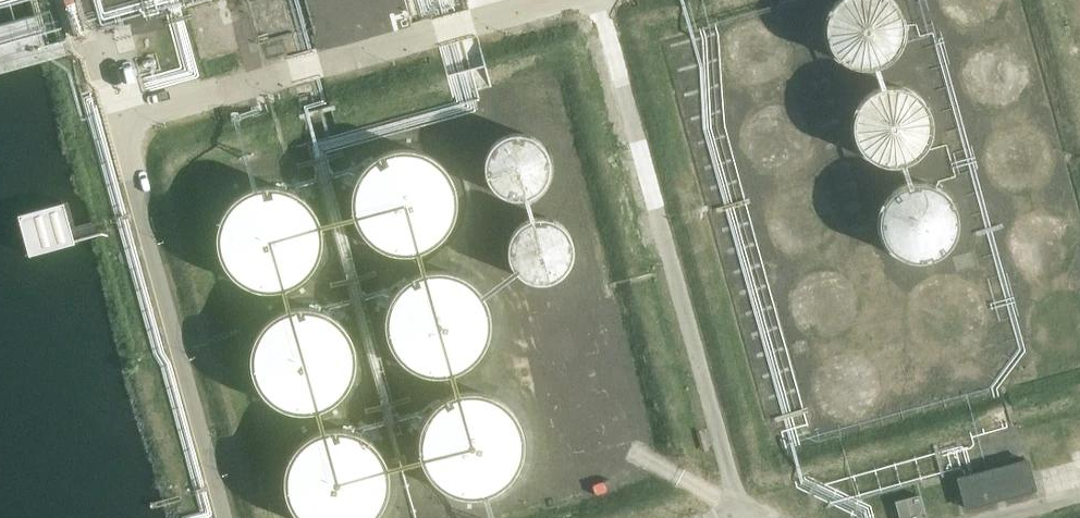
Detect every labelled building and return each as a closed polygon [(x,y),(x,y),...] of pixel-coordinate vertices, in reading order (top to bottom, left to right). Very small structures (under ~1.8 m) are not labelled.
[(453,0),(364,0),(372,29),(374,28),(373,26),(424,12),(425,14),(426,14),(426,13),(455,4),(455,3),(454,3),(453,0)] [(897,4),(896,2),(894,0),(838,0),(836,1),(834,4),(833,5),(831,9),(829,12),(828,15),(827,19),(826,22),(826,25),(826,28),(826,32),(826,35),(827,38),(828,42),(828,43),(830,46),(831,48),(832,50),(833,52),(835,54),(839,58),(843,61),(847,64),(851,66),(856,67),(859,68),(863,68),(866,69),(869,68),(874,68),(879,66),(882,65),(886,63),(889,61),(893,58),(896,54),(898,53),(899,50),(900,49),(902,46),(903,43),(905,38),(905,35),(906,33),(906,31),(906,28),(906,26),(905,23),(905,20),(904,18),(903,15),(903,14),(902,11),(900,8),(897,4)] [(270,1),(255,4),(262,28),(276,24),(270,1)] [(131,24),(112,29),(119,53),(137,48),(131,24)] [(925,102),(923,99),(921,96),(918,94),(915,92),(914,91),(911,89),(908,88),(905,87),(902,86),(898,85),(895,85),(892,85),(888,85),(885,86),(882,86),(879,87),(876,89),(873,90),(870,92),(866,95),(863,97),(861,100),(859,103),(858,105),(856,108),(855,111),(854,115),(853,118),(853,121),(852,125),(853,128),(853,131),(854,134),(854,136),(855,138),(856,141),(857,144),(860,148),(863,152),(865,154),(869,157),(873,160),(876,161),(878,162),(882,164),(887,165),(892,165),(896,165),(899,164),(900,164),(905,163),(910,161),(914,159),(918,156),(921,153),(923,151),(924,150),(926,147),(928,143),(930,140),(930,138),(931,137),(932,133),(932,130),(932,129),(932,127),(932,124),(932,120),(931,115),(930,112),(930,111),(929,109),(928,106),(925,102)] [(488,152),(487,155),(486,158),(486,160),(485,163),(485,166),(485,169),(485,172),(486,174),(487,176),(488,179),(489,181),(490,183),(491,185),(494,189),(496,191),(500,193),(503,195),(505,196),(509,198),(512,198),(517,199),(520,199),(524,198),(527,198),(530,197),(533,195),(535,194),(539,191),(540,190),(543,187),(546,184),(548,181),(548,180),(549,177),(550,174),(551,171),(551,168),(551,165),(551,162),(551,159),(550,156),(548,151),(547,149),(544,145),(542,143),(540,141),(538,139),(535,137),(532,136),(529,135),(527,134),(524,133),(521,133),(518,133),(515,133),(512,133),(509,134),(506,135),(503,136),(500,138),(498,139),(496,141),(492,145),(491,147),(489,150),(488,152)] [(372,160),(368,164),(365,166),(363,169),(360,174),(357,179),(355,184),(354,188),(353,192),(352,197),(352,199),(352,203),(352,209),(353,210),(353,214),(354,216),(355,220),(357,223),(358,227),(361,231),(363,234),(366,237),(370,241),(373,244),(376,246),(379,248),(385,250),(390,252),(396,253),(399,254),(403,254),(409,254),(414,253),(420,252),(425,250),(429,248),(432,246),(437,243),(439,241),(441,239),(443,237),(446,234),(449,230),(451,226),(453,223),(454,219),(455,217),(455,216),(456,212),(457,208),(457,204),(457,200),(457,197),(457,193),(456,191),(455,187),(454,184),(453,180),(451,177),(449,173),(448,172),(445,167),(442,164),(439,162),(436,159),(433,157),(430,155),(428,154),(423,152),(419,151),(416,150),(412,149),(408,149),(402,149),(398,149),(393,150),(389,151),(386,152),(382,154),(379,156),(375,158),(372,160)] [(884,203),(883,206),(881,209),(880,212),(880,213),(879,217),(879,220),(879,222),(879,225),(880,228),(880,230),(881,233),(881,235),(882,236),(883,239),(885,242),(887,245),(888,246),(890,249),(894,252),(898,255),(901,257),(905,259),(908,260),(913,261),(918,261),(923,261),(926,261),(931,260),(934,258),(937,257),(942,254),(944,252),(948,249),(951,245),(953,242),(954,241),(955,238),(957,234),(958,231),(958,230),(959,226),(959,223),(959,220),(959,218),(958,215),(958,212),(957,209),(955,206),(954,203),(952,200),(950,197),(948,195),(946,192),(942,189),(938,187),(935,185),(932,184),(929,183),(924,182),(921,182),(917,182),(914,182),(911,183),(908,183),(905,185),(902,186),(897,188),(895,190),(892,192),(890,195),(888,197),(886,200),(884,203)] [(220,220),(219,224),(218,226),(217,229),(217,235),(217,241),(217,246),(218,248),(218,252),(219,254),(220,257),(222,261),(224,266),(228,270),(230,273),(231,275),(236,279),(240,282),(245,285),(250,287),(256,289),(261,290),(267,291),(273,291),(275,291),(278,290),(284,289),(289,287),(295,284),(299,281),(302,279),(307,275),(308,274),(310,271),(312,270),(314,266),(317,262),(318,258),(319,256),(320,252),(321,246),(322,241),(322,239),(322,235),(322,231),(321,228),(321,226),(320,222),(318,219),(317,215),(316,213),(314,210),(312,207),(311,205),(308,203),(304,199),(300,195),(297,193),(291,190),(288,189),(283,187),(279,186),(275,186),(269,185),(264,186),(260,186),(256,187),(251,189),(246,191),(242,193),(238,196),(235,198),(231,202),(227,207),(225,210),(222,215),(220,220)] [(64,203),(18,215),(29,254),(75,241),(64,203)] [(573,242),(573,239),(571,236),(570,233),(568,231),(566,228),(564,226),(562,224),(560,222),(557,221),(556,220),(552,218),(549,217),(546,217),(543,217),(540,217),(537,217),(534,217),(531,218),(528,219),(526,220),(523,222),(521,224),(518,226),(516,228),(514,230),(512,234),(511,237),(510,239),(509,242),(508,245),(508,248),(508,251),(508,254),(509,257),(509,259),(510,260),(511,263),(512,266),(513,267),(514,270),(516,272),(518,274),(521,276),(523,278),(527,280),(531,282),(534,282),(539,283),(542,283),(545,283),(548,282),(551,282),(554,281),(557,279),(560,277),(564,274),(566,272),(568,269),(570,266),(572,263),(573,260),(574,257),(574,256),(574,253),(574,250),(574,247),(574,245),(573,242)] [(408,280),(403,284),(401,287),(398,289),(395,294),(392,299),(389,304),(389,306),(388,309),(387,313),(387,315),(386,321),(386,324),(386,328),(386,330),(387,334),(389,339),(391,345),(392,348),(394,351),(396,354),(399,357),(401,360),(404,363),(407,365),(412,368),(415,370),(418,372),(424,374),(429,375),(435,375),(439,376),(443,376),(448,375),(454,373),(459,372),(464,369),(467,367),(470,365),(473,363),(475,361),(479,357),(482,352),(484,349),(486,346),(488,342),(488,340),(489,339),(490,335),(490,333),(491,329),(491,326),(491,322),(491,318),(490,314),(490,310),(489,307),(487,303),(486,300),(483,295),(481,292),(478,289),(476,286),(473,283),(470,281),(465,278),(462,276),(459,274),(455,273),(451,272),(446,271),(442,271),(438,270),(434,271),(430,271),(427,272),(421,273),(418,275),(414,276),(411,278),(408,280)] [(271,318),(268,320),(266,323),(264,324),(261,328),(259,332),(257,335),(256,337),(254,340),(253,344),(252,347),(251,351),(251,353),(250,359),(250,361),(251,364),(251,368),(251,370),(252,374),(254,377),(255,381),(256,383),(258,386),(259,388),(261,391),(263,394),(267,398),(271,402),(274,404),(276,405),(281,408),(286,410),(290,411),(294,412),(299,412),(305,412),(309,412),(313,412),(318,410),(324,408),(327,407),(331,405),(335,402),(340,398),(343,395),(344,394),(347,389),(350,384),(352,381),(353,377),(354,373),(355,372),(355,368),(356,362),(356,358),(356,355),(355,351),(355,347),(353,342),(352,338),(350,335),(348,331),(346,328),(343,325),(340,321),(337,319),(334,316),(330,314),(327,312),(324,311),(320,310),(315,308),(311,307),(307,307),(303,307),(299,307),(296,307),(290,308),(286,310),(283,311),(278,313),(274,315),(271,318)] [(148,356),(146,350),(136,352),(138,359),(148,356)] [(442,400),(439,402),(435,406),(432,409),(430,412),(428,415),(426,418),(425,420),(423,423),(422,425),(421,429),(420,432),(419,436),(419,438),(419,442),(419,444),(419,447),(419,451),(420,453),(421,457),(422,460),(422,462),(424,466),(425,469),(426,471),(428,474),(431,477),(432,479),(434,481),(439,485),(443,488),(448,491),(452,493),(455,494),(461,496),(465,496),(468,496),(474,497),(480,496),(484,495),(487,494),(493,492),(498,490),(499,489),(503,486),(505,485),(507,482),(511,478),(515,474),(517,471),(519,467),(520,464),(521,462),(522,460),(523,456),(523,453),(524,449),(524,445),(524,441),(524,437),(524,436),(523,432),(522,428),(520,425),(519,421),(517,418),(515,414),(513,411),(510,408),(508,406),(505,403),(500,400),(497,398),(493,396),(488,394),(484,393),(481,392),(475,391),(471,391),(467,391),(462,392),(458,393),(452,395),(449,396),(446,398),(442,400)] [(299,445),(296,448),(294,450),(291,455),(290,457),(289,460),(287,464),(287,466),(286,469),(285,471),(285,473),(284,477),(284,483),(285,486),(285,490),(286,494),(286,496),(288,499),(288,501),(290,504),(292,508),(294,511),(295,512),(296,514),(298,517),(300,517),(374,517),(375,517),(377,515),(380,512),(383,507),(385,502),(387,496),(388,493),(389,491),(389,487),(389,485),(390,481),(390,478),(389,474),(388,470),(388,466),(386,463),(386,461),(384,458),(382,454),(380,451),(378,448),(374,444),(371,441),(367,438),(364,436),(360,434),(357,432),(353,431),(348,429),(344,429),(338,428),(334,428),(331,429),(327,429),(321,431),(318,432),(314,434),(311,435),(308,437),(305,440),(302,442),(299,445)] [(709,450),(703,430),(696,432),(702,452),(709,450)] [(1035,489),(1028,460),(959,478),(966,508),(1035,489)] [(895,504),(899,517),(924,517),(919,498),(895,504)]
